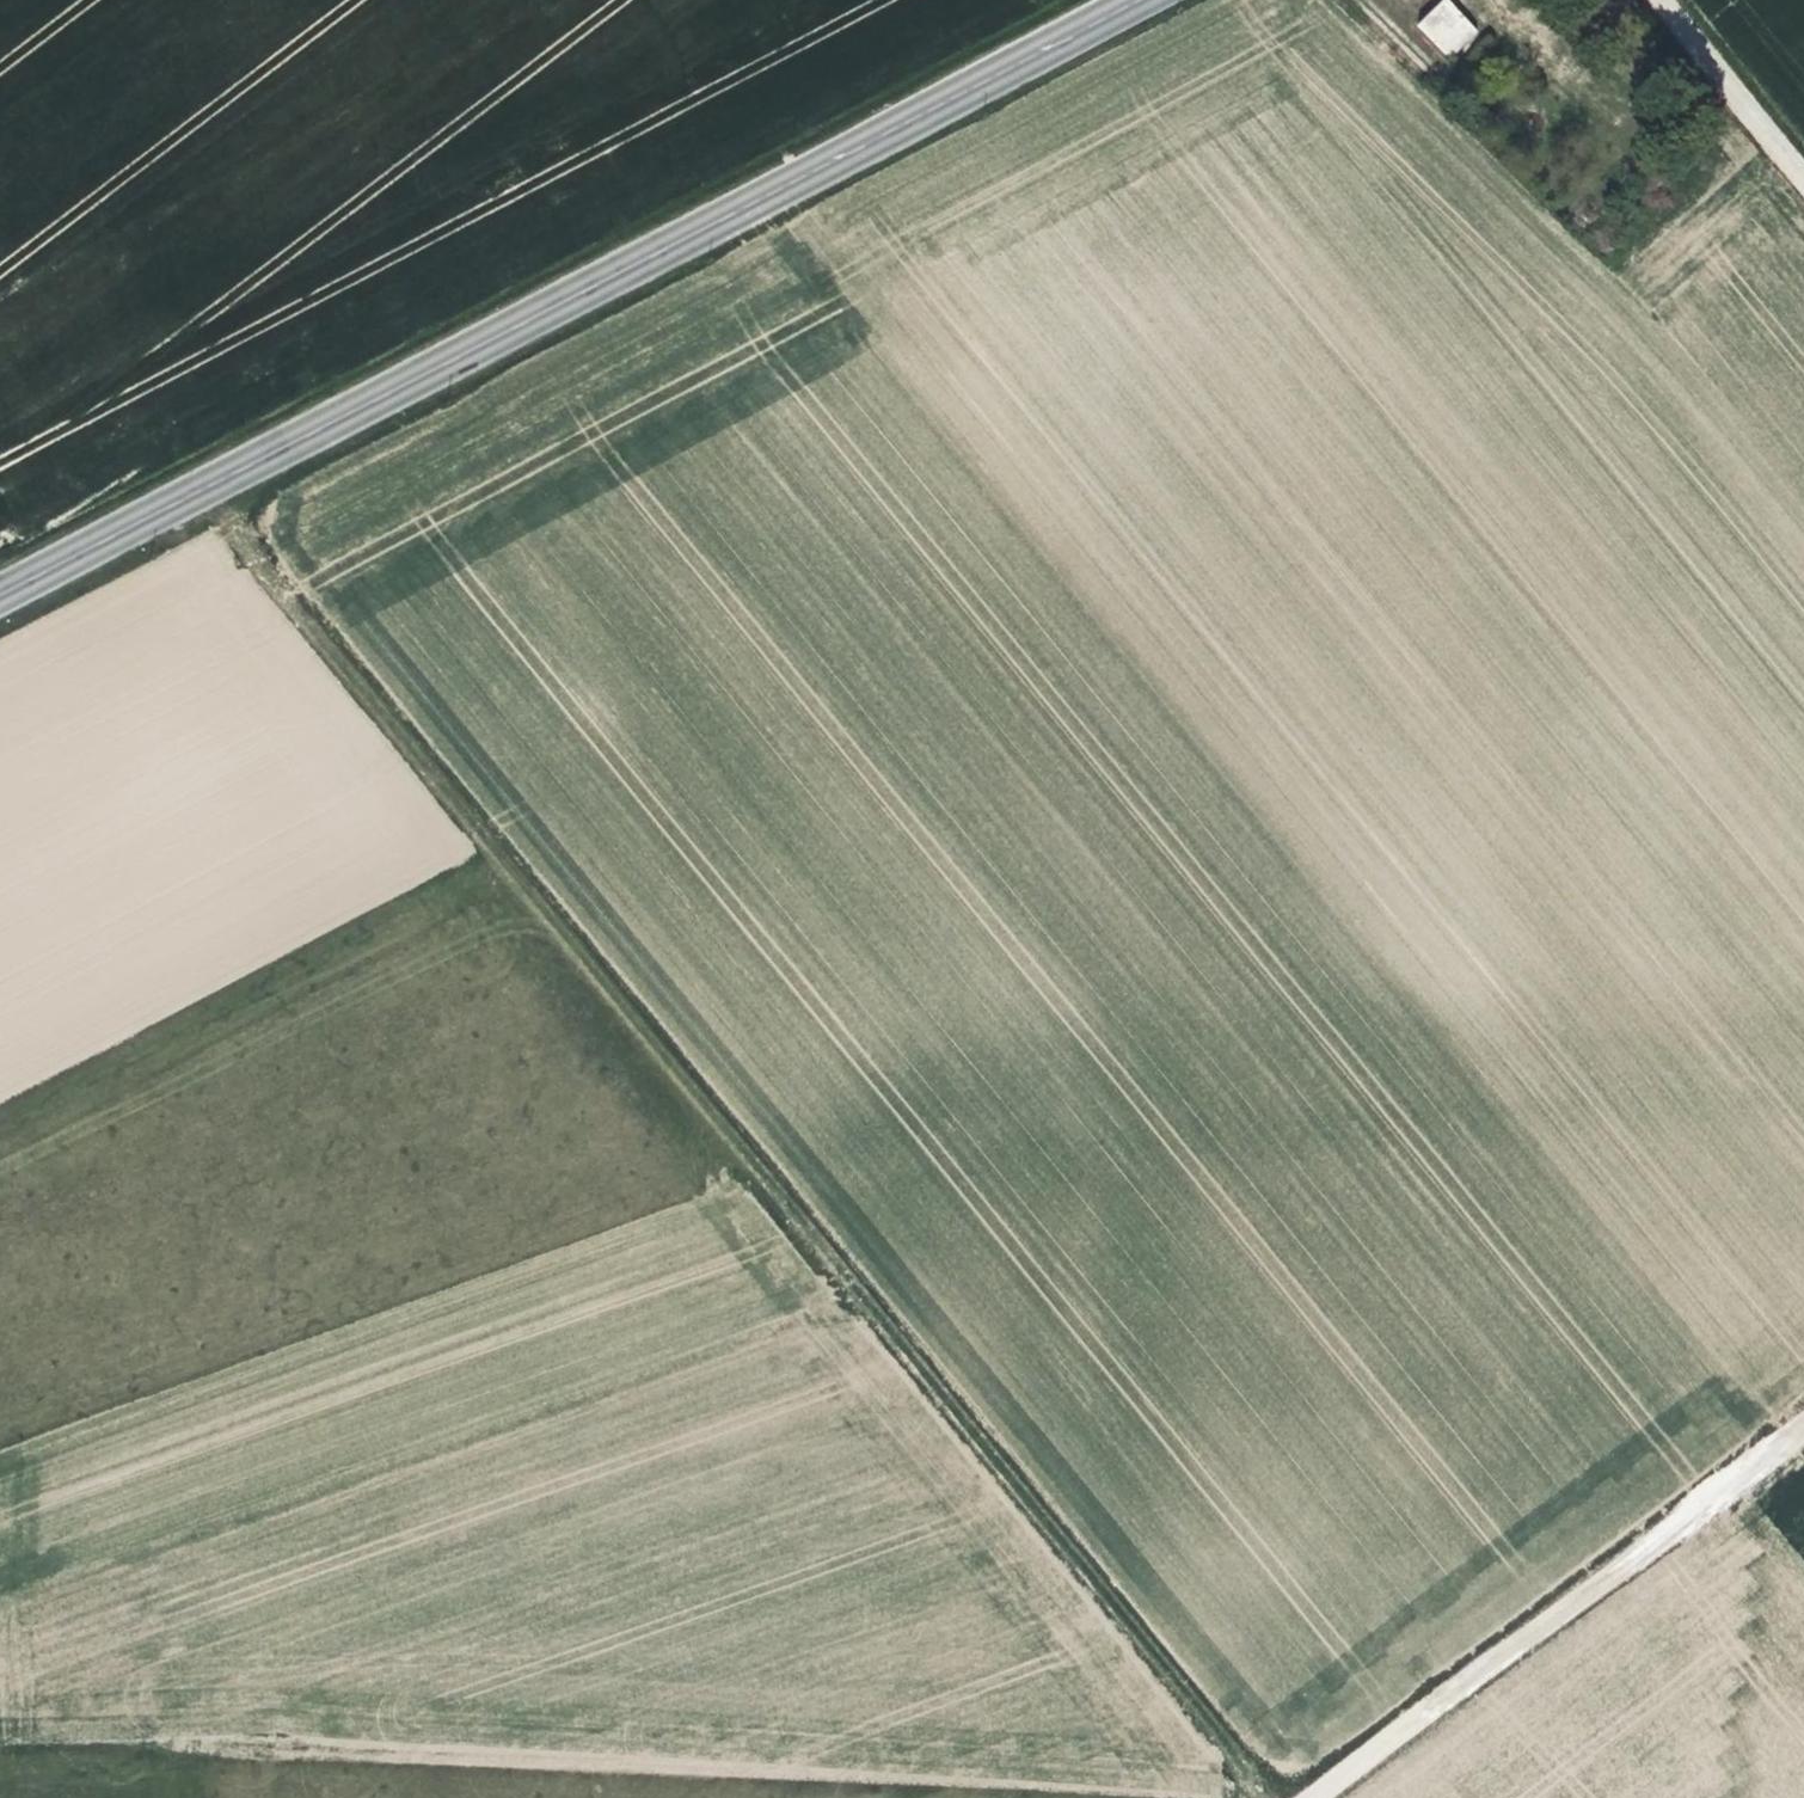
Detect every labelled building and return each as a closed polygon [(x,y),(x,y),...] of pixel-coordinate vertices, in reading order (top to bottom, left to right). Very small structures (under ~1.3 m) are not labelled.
[(1444,0),(1439,0),(1412,25),(1450,58),(1480,33),(1444,0)]
